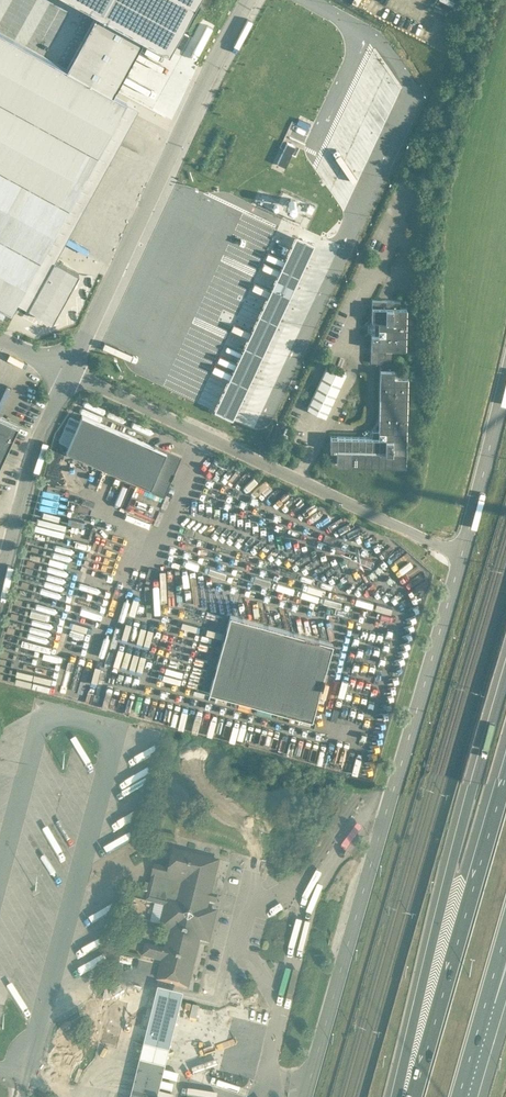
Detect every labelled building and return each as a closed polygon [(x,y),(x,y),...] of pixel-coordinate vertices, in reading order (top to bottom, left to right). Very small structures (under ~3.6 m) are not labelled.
[(0,34),(0,304),(13,312),(129,102),(112,93),(144,36),(169,50),(197,0),(80,0),(47,60),(0,34)] [(312,241),(293,233),(265,293),(211,408),(230,417),(284,301),(312,241)] [(341,451),(341,465),(406,465),(406,377),(394,377),(394,347),(404,347),(404,307),(397,307),(397,299),(374,299),(374,349),(380,349),(380,436),(331,436),(331,451),(341,451)] [(165,491),(181,454),(82,411),(66,448),(165,491)] [(0,416),(0,463),(18,425),(0,416)] [(210,691),(312,718),(332,642),(230,615),(210,691)] [(207,907),(219,861),(170,849),(166,868),(153,865),(146,895),(175,902),(164,949),(146,944),(142,958),(160,963),(156,981),(188,988),(199,940),(209,942),(217,910),(207,907)] [(156,994),(135,1080),(131,1096),(158,1096),(160,1086),(182,1001),(156,994)]
